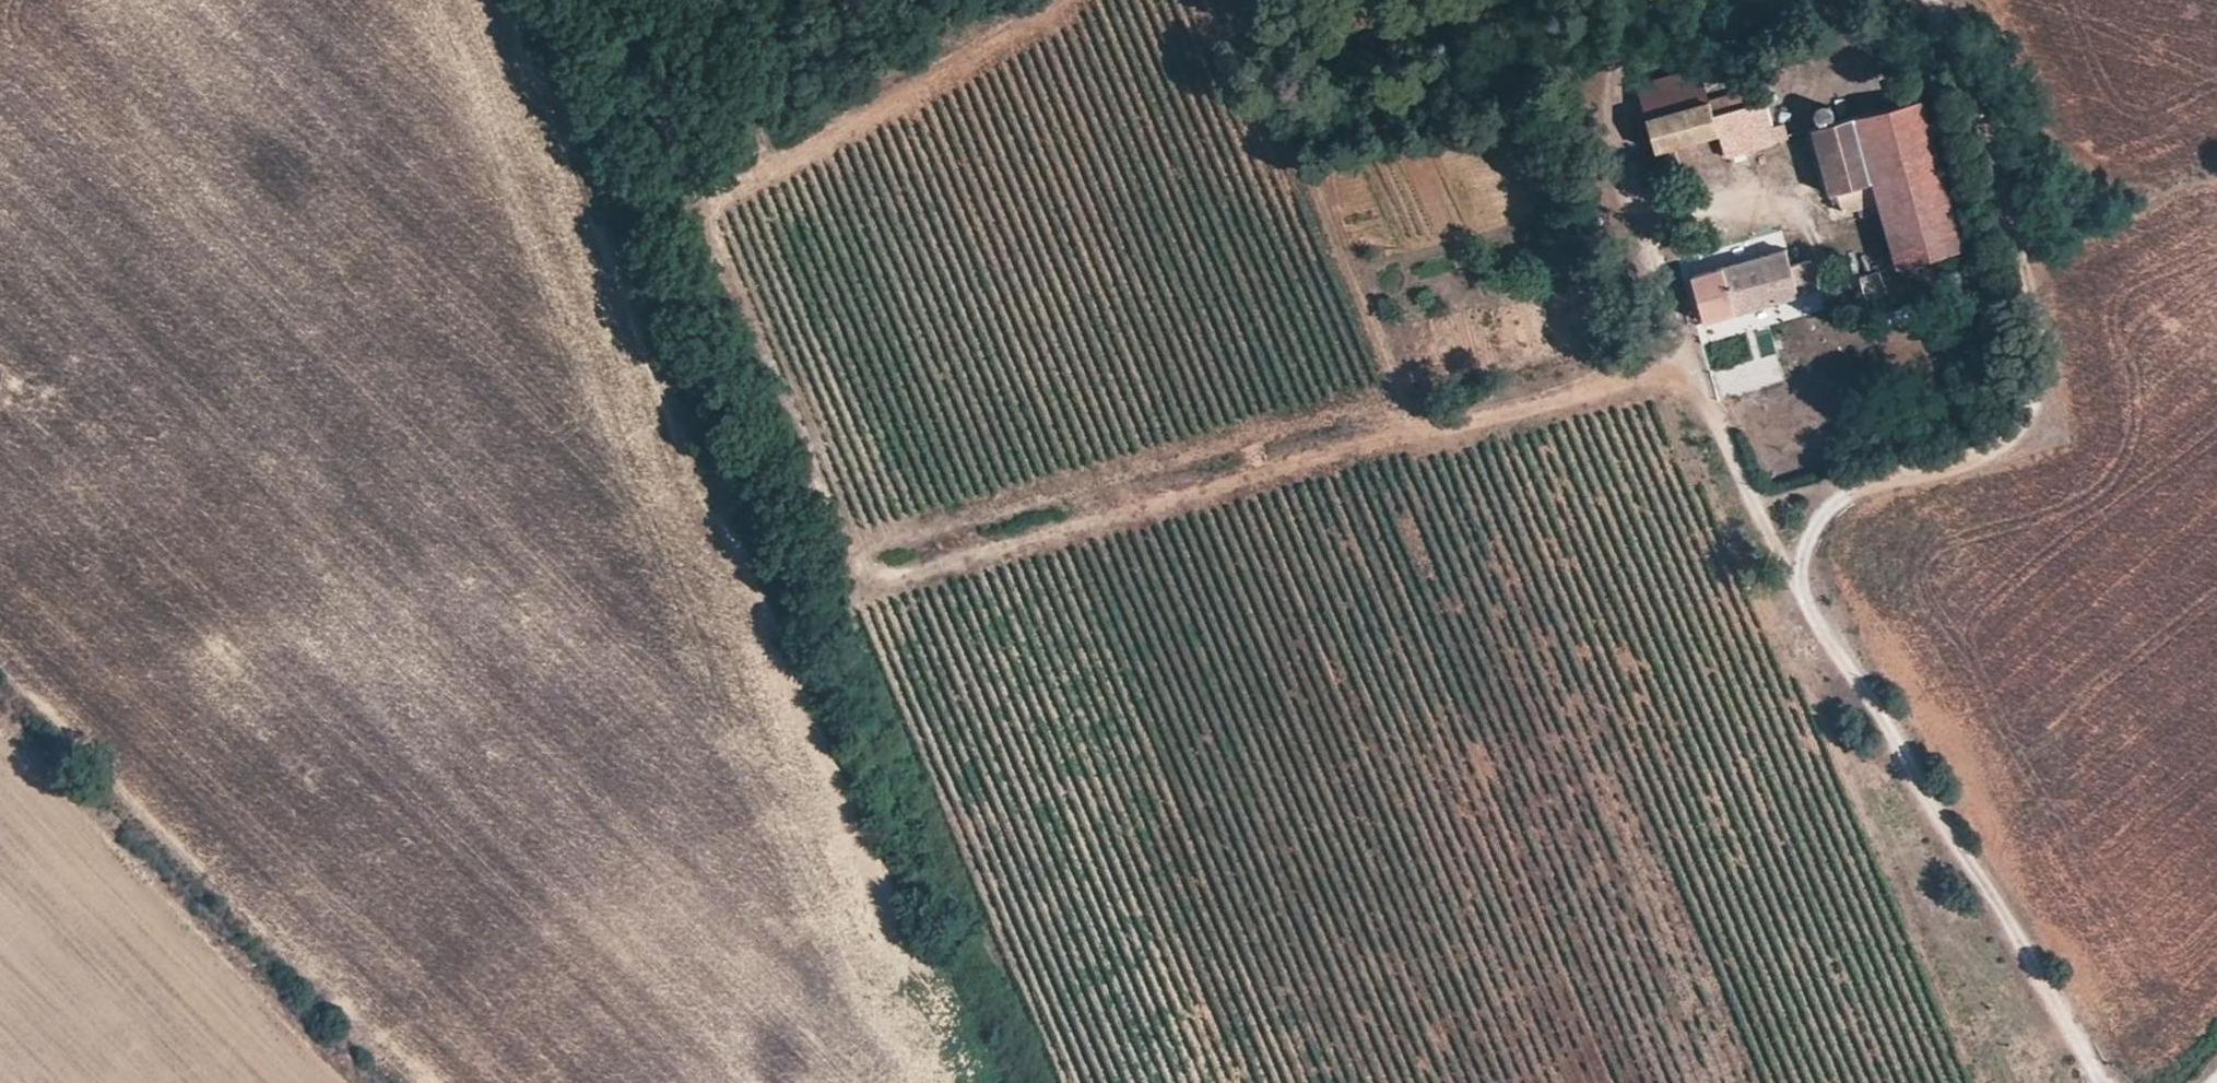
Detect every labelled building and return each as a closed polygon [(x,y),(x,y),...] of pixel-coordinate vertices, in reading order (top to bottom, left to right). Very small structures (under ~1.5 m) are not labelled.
[(1645,117),(1707,99),(1698,64),(1635,81),(1645,117)] [(1759,85),(1707,99),(1714,124),(1741,117),(1739,107),(1764,100),(1759,85)] [(1896,92),(1902,111),(1921,105),(1917,87),(1896,92)] [(1645,117),(1654,150),(1717,133),(1714,124),(1707,99),(1645,117)] [(1967,254),(1923,105),(1921,105),(1902,111),(1859,122),(1875,187),(1837,198),(1843,219),(1870,211),(1874,222),(1885,219),(1901,273),(1967,254)] [(1875,187),(1859,122),(1827,130),(1814,134),(1830,200),(1837,198),(1875,187)] [(1689,273),(1702,321),(1797,294),(1793,279),(1784,246),(1689,273)] [(1793,279),(1797,294),(1819,288),(1810,258),(1796,262),(1801,277),(1793,279)] [(1877,272),(1857,277),(1861,295),(1882,289),(1877,272)] [(1777,353),(1708,372),(1716,398),(1784,379),(1777,353)]
